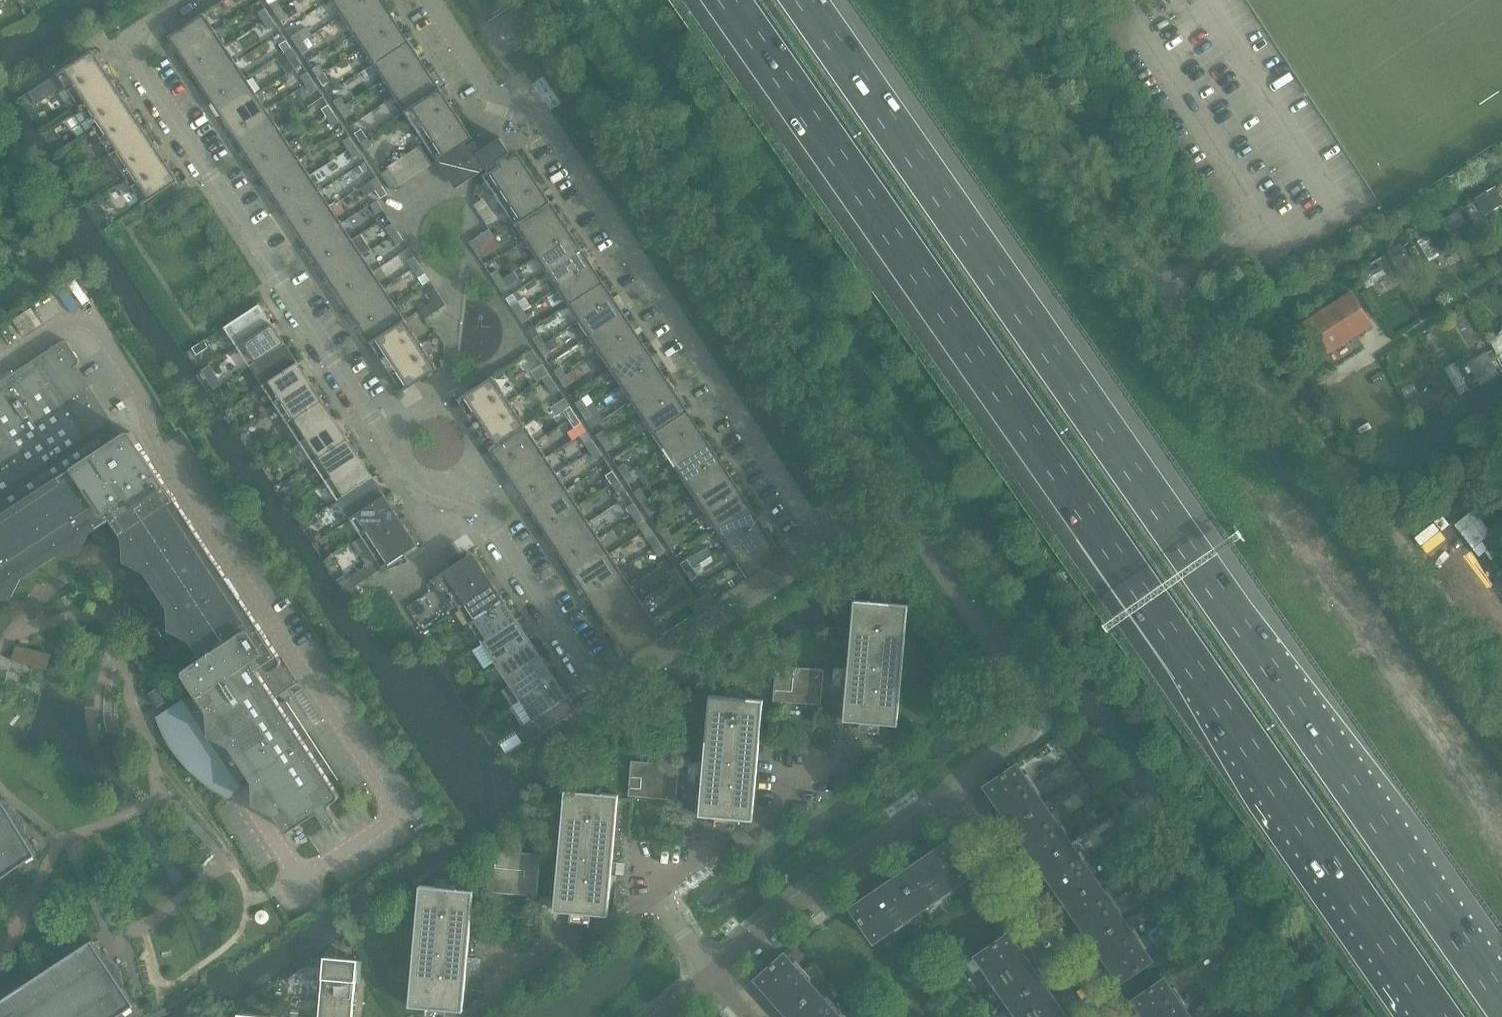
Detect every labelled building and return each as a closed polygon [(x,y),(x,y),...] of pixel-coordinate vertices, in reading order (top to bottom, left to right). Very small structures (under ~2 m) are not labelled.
[(342,16),(367,0),(332,0),(342,16)] [(342,16),(353,32),(388,9),(382,0),(367,0),(342,16)] [(277,1),(271,5),(276,14),(283,9),(277,1)] [(266,8),(259,13),(264,21),(271,17),(266,8)] [(283,9),(276,14),(282,22),(288,17),(283,9)] [(388,9),(353,32),(363,48),(399,25),(388,9)] [(204,14),(169,37),(180,54),(215,31),(204,14)] [(271,17),(264,21),(270,30),(277,25),(271,17)] [(399,25),(363,48),(374,64),(409,41),(399,25)] [(215,31),(180,54),(191,70),(226,47),(215,31)] [(298,33),(292,37),(297,46),(304,41),(298,33)] [(287,41),(280,45),(285,53),(292,49),(287,41)] [(304,41),(297,46),(303,54),(310,49),(304,41)] [(409,41),(374,64),(385,81),(420,57),(409,41)] [(226,47),(191,70),(201,86),(236,63),(226,47)] [(90,48),(85,51),(87,55),(29,93),(37,105),(66,86),(144,204),(173,185),(175,187),(180,184),(174,176),(175,175),(97,56),(96,57),(90,48)] [(292,49),(285,53),(291,62),(298,57),(292,49)] [(420,57),(385,81),(395,97),(431,73),(420,57)] [(236,63),(201,86),(212,102),(247,79),(236,63)] [(320,65),(313,69),(318,78),(325,73),(320,65)] [(308,73),(301,77),(307,85),(313,81),(308,73)] [(325,73),(318,78),(324,86),(331,82),(325,73)] [(431,73),(395,97),(406,113),(441,90),(431,73)] [(247,79),(212,102),(222,118),(258,95),(247,79)] [(313,81),(307,85),(312,94),(319,89),(313,81)] [(461,186),(487,169),(489,172),(483,175),(515,224),(551,201),(522,158),(521,158),(516,150),(511,153),(501,138),(481,151),(477,144),(469,149),(465,144),(467,142),(469,145),(474,142),(469,133),(470,133),(441,90),(406,113),(438,162),(441,160),(443,163),(440,164),(456,189),(461,186)] [(258,95),(222,118),(233,134),(268,111),(258,95)] [(341,97),(334,102),(340,110),(347,106),(341,97)] [(329,105),(322,110),(328,118),(335,113),(329,105)] [(347,106),(340,110),(345,119),(352,114),(347,106)] [(268,111),(233,134),(244,150),(279,127),(268,111)] [(335,113),(328,118),(333,126),(340,122),(335,113)] [(279,127),(244,150),(254,166),(289,143),(279,127)] [(362,129),(355,134),(361,142),(368,138),(362,129)] [(350,137),(344,142),(349,150),(356,146),(350,137)] [(368,138),(361,142),(366,150),(373,146),(368,138)] [(289,143),(254,166),(265,182),(300,159),(289,143)] [(356,146),(349,150),(355,158),(361,154),(356,146)] [(300,159),(265,182),(275,199),(311,175),(300,159)] [(364,163),(356,168),(360,174),(368,169),(364,163)] [(389,170),(382,174),(393,191),(400,186),(389,170)] [(311,175),(275,199),(286,215),(321,191),(311,175)] [(377,177),(370,182),(381,199),(388,194),(377,177)] [(321,191),(286,215),(297,231),(332,207),(321,191)] [(384,210),(380,204),(378,201),(371,206),(377,214),(384,210)] [(551,201),(515,224),(526,241),(561,217),(551,201)] [(332,207),(297,231),(307,247),(342,224),(332,207)] [(561,217),(526,241),(537,257),(572,234),(561,217)] [(342,224),(307,247),(318,263),(353,239),(342,224)] [(393,224),(386,228),(392,237),(399,232),(393,224)] [(490,229),(470,242),(475,251),(482,246),(481,245),(494,236),(490,229)] [(399,232),(392,237),(397,245),(404,241),(399,232)] [(572,234),(537,257),(547,273),(582,250),(572,234)] [(353,239),(318,263),(328,279),(363,256),(353,239)] [(482,246),(475,251),(481,259),(488,255),(482,246)] [(582,250),(547,273),(558,289),(593,266),(582,250)] [(363,256),(328,279),(339,295),(374,272),(363,256)] [(414,256),(408,261),(413,269),(420,265),(414,256)] [(420,265),(413,269),(419,278),(425,273),(420,265)] [(593,266),(558,289),(568,305),(603,282),(593,266)] [(498,270),(491,275),(497,283),(503,279),(498,270)] [(374,272),(339,295),(350,311),(385,288),(374,272)] [(503,279),(497,283),(502,291),(509,287),(503,279)] [(603,282),(568,305),(579,321),(614,298),(603,282)] [(385,288),(350,311),(360,327),(395,304),(385,288)] [(435,288),(429,293),(434,301),(441,297),(435,288)] [(1350,294),(1303,324),(1323,354),(1370,324),(1350,294)] [(434,301),(435,303),(422,312),(427,319),(446,305),(441,297),(434,301)] [(614,298),(579,321),(589,337),(625,314),(614,298)] [(519,302),(512,307),(518,315),(524,311),(519,302)] [(260,304),(225,327),(238,347),(273,324),(260,304)] [(395,304),(360,327),(371,343),(406,320),(395,304)] [(32,308),(13,321),(23,337),(42,325),(32,308)] [(518,315),(520,320),(523,323),(530,319),(524,311),(518,315)] [(625,314),(589,337),(600,353),(635,330),(625,314)] [(406,320),(371,343),(399,387),(400,386),(405,395),(411,391),(409,388),(438,369),(406,320)] [(273,324),(238,347),(250,366),(286,343),(273,324)] [(635,330),(600,353),(611,369),(646,346),(635,330)] [(540,335),(533,339),(539,347),(546,343),(540,335)] [(184,673),(184,674),(184,675),(197,695),(164,717),(165,719),(165,718),(168,727),(172,735),(177,744),(182,750),(186,756),(192,763),(196,767),(203,773),(210,778),(218,784),(226,788),(231,790),(232,791),(248,773),(254,782),(255,804),(276,814),(287,832),(288,833),(315,815),(316,815),(317,814),(318,814),(319,815),(320,816),(321,816),(327,826),(328,826),(328,825),(336,820),(338,820),(331,809),(330,808),(330,807),(331,806),(331,805),(332,804),(338,800),(339,799),(339,798),(340,797),(340,796),(339,795),(339,794),(259,672),(266,667),(268,669),(269,670),(270,671),(271,671),(272,671),(274,670),(280,666),(281,665),(282,664),(282,663),(282,661),(282,660),(133,434),(132,433),(131,432),(129,432),(128,432),(126,432),(120,436),(75,368),(78,366),(79,365),(79,364),(80,363),(80,362),(80,360),(79,359),(68,343),(67,342),(66,341),(65,341),(63,341),(62,342),(0,383),(0,598),(13,597),(23,577),(59,554),(81,552),(91,532),(112,519),(125,539),(126,561),(147,571),(170,607),(171,630),(192,640),(203,658),(185,669),(185,670),(184,671),(184,672),(184,673)] [(205,341),(193,348),(197,355),(209,347),(205,341)] [(286,343),(250,366),(263,385),(298,362),(286,343)] [(546,343),(539,347),(544,356),(551,351),(546,343)] [(646,346),(611,369),(621,385),(656,362),(646,346)] [(533,350),(527,354),(532,363),(539,358),(533,350)] [(298,362),(263,385),(275,404),(311,381),(298,362)] [(656,362),(621,385),(632,401),(667,378),(656,362)] [(561,367),(555,371),(560,380),(567,375),(561,367)] [(549,375),(543,379),(554,396),(561,391),(549,375)] [(567,375),(560,380),(566,388),(572,384),(567,375)] [(462,404),(462,405),(490,448),(525,425),(493,376),(464,396),(462,393),(457,396),(462,404)] [(667,378),(632,401),(642,417),(677,394),(667,378)] [(216,379),(211,383),(215,390),(223,384),(221,380),(216,379)] [(311,381),(275,404),(288,423),(323,400),(311,381)] [(228,382),(220,387),(225,395),(233,390),(228,382)] [(677,394),(642,417),(653,434),(688,410),(677,394)] [(582,399),(576,403),(581,412),(588,407),(582,399)] [(323,400),(288,423),(301,443),(336,419),(323,400)] [(571,407),(564,411),(569,419),(576,415),(571,407)] [(588,407),(581,412),(587,420),(594,416),(588,407)] [(688,410),(653,434),(664,450),(699,427),(688,410)] [(576,415),(569,419),(575,428),(582,424),(576,415)] [(336,419),(301,443),(313,462),(348,439),(336,419)] [(525,425),(490,448),(501,464),(536,441),(525,425)] [(699,427),(664,450),(674,466),(709,443),(699,427)] [(604,431),(597,435),(602,444),(609,439),(604,431)] [(348,439),(313,462),(326,481),(361,458),(348,439)] [(592,439),(585,443),(590,452),(597,447),(592,439)] [(609,439),(602,444),(608,452),(615,448),(609,439)] [(536,441),(501,464),(511,481),(546,457),(536,441)] [(709,443),(674,466),(685,482),(720,459),(709,443)] [(597,447),(590,452),(596,460),(603,456),(597,447)] [(546,457),(511,481),(522,497),(557,473),(546,457)] [(361,458),(326,481),(338,500),(374,477),(361,458)] [(720,459),(685,482),(695,498),(730,475),(720,459)] [(625,464),(618,468),(624,476),(630,472),(625,464)] [(613,471),(606,476),(612,484),(618,480),(613,471)] [(630,472),(624,476),(629,485),(636,480),(630,472)] [(557,473),(522,497),(533,513),(568,490),(557,473)] [(730,475),(695,498),(706,514),(741,491),(730,475)] [(374,477),(338,500),(351,519),(386,496),(374,477)] [(618,480),(612,484),(617,493),(624,488),(618,480)] [(568,490),(533,513),(543,529),(578,506),(568,490)] [(741,491),(706,514),(716,530),(751,507),(741,491)] [(290,495),(283,500),(287,505),(294,501),(290,495)] [(386,496),(351,519),(362,535),(397,512),(386,496)] [(646,496),(639,500),(645,508),(651,504),(646,496)] [(634,503),(627,508),(633,516),(640,512),(634,503)] [(651,504),(645,508),(650,517),(657,512),(651,504)] [(578,506),(543,529),(554,545),(589,522),(578,506)] [(751,507),(716,530),(727,546),(762,523),(751,507)] [(419,548),(414,540),(415,540),(397,512),(362,535),(362,536),(352,543),(368,566),(378,560),(383,568),(385,567),(387,571),(410,562),(404,554),(412,549),(414,552),(419,548)] [(640,512),(633,516),(638,525),(645,520),(640,512)] [(589,522),(554,545),(564,561),(599,538),(589,522)] [(762,523),(727,546),(737,562),(772,539),(762,523)] [(667,528),(660,532),(666,540),(673,536),(667,528)] [(318,531),(311,535),(316,542),(323,538),(318,531)] [(655,535),(648,540),(654,548),(661,544),(655,535)] [(673,536),(666,540),(671,549),(678,544),(673,536)] [(599,538),(564,561),(575,577),(610,554),(599,538)] [(772,539),(737,562),(749,579),(784,556),(772,539)] [(661,544),(654,548),(659,557),(666,552),(661,544)] [(471,550),(466,553),(467,556),(430,581),(438,588),(444,584),(460,608),(495,585),(477,558),(476,558),(471,550)] [(610,554),(575,577),(585,593),(621,570),(610,554)] [(368,566),(351,577),(356,586),(357,586),(383,568),(378,560),(368,566)] [(688,560),(681,564),(687,572),(694,568),(688,560)] [(676,567),(669,572),(675,580),(682,576),(676,567)] [(694,568),(687,572),(692,581),(699,576),(694,568)] [(621,570),(585,593),(596,609),(631,586),(621,570)] [(682,576),(675,580),(680,589),(687,584),(682,576)] [(351,577),(340,584),(345,593),(356,586),(351,577)] [(495,585),(460,608),(470,624),(506,601),(495,585)] [(631,586),(596,609),(607,625),(642,602),(631,586)] [(709,590),(699,597),(706,607),(716,601),(709,590)] [(699,597),(689,603),(696,614),(706,607),(699,597)] [(854,600),(844,721),(898,726),(908,604),(854,600)] [(506,601),(470,624),(483,644),(518,621),(506,601)] [(642,602),(607,625),(617,641),(652,618),(642,602)] [(652,618),(617,641),(628,658),(663,635),(652,618)] [(518,621),(483,644),(496,663),(531,640),(518,621)] [(531,640),(496,663),(508,682),(543,659),(531,640)] [(543,659),(508,682),(511,685),(504,690),(514,705),(521,701),(556,678),(543,659)] [(777,666),(774,701),(822,705),(825,670),(777,666)] [(521,701),(533,719),(524,725),(533,739),(577,710),(556,678),(521,701)] [(709,698),(699,817),(753,821),(764,700),(712,696),(709,698)] [(632,761),(629,796),(677,801),(680,765),(632,761)] [(1012,826),(1044,804),(1017,765),(994,781),(991,783),(985,786),(995,801),(1007,818),(1012,826)] [(565,790),(554,911),(609,916),(619,795),(565,790)] [(1012,826),(1018,834),(1030,851),(1039,865),(1071,843),(1044,804),(1012,826)] [(6,876),(16,869),(27,861),(37,855),(25,835),(20,838),(2,811),(0,812),(0,881),(6,876)] [(947,843),(899,875),(922,909),(970,876),(947,843)] [(1071,843),(1039,865),(1049,879),(1060,895),(1066,904),(1098,882),(1071,843)] [(488,850),(484,892),(538,897),(541,855),(488,850)] [(899,875),(851,908),(874,941),(922,909),(899,875)] [(1083,928),(1093,943),(1125,921),(1098,882),(1066,904),(1072,912),(1083,928)] [(420,886),(410,1007),(464,1012),(474,891),(420,886)] [(1152,960),(1125,921),(1093,943),(1103,957),(1115,974),(1120,982),(1152,960)] [(976,956),(1007,1001),(1040,978),(1009,933),(976,956)] [(136,1005),(123,986),(118,989),(101,962),(105,959),(93,940),(1,1000),(0,998),(0,1016),(117,1016),(136,1005)] [(776,1002),(788,1015),(816,989),(785,954),(784,954),(756,979),(763,987),(776,1002)] [(324,957),(322,979),(356,982),(358,961),(324,957)] [(1018,1016),(1067,1016),(1040,978),(1007,1001),(1018,1016)] [(322,979),(320,999),(354,1002),(356,984),(356,982),(322,979)] [(1164,979),(1133,1000),(1139,1010),(1144,1016),(1191,1016),(1164,979)] [(816,989),(788,1015),(790,1016),(841,1016),(816,989)] [(319,1016),(353,1016),(354,1002),(320,999),(319,1016)]
